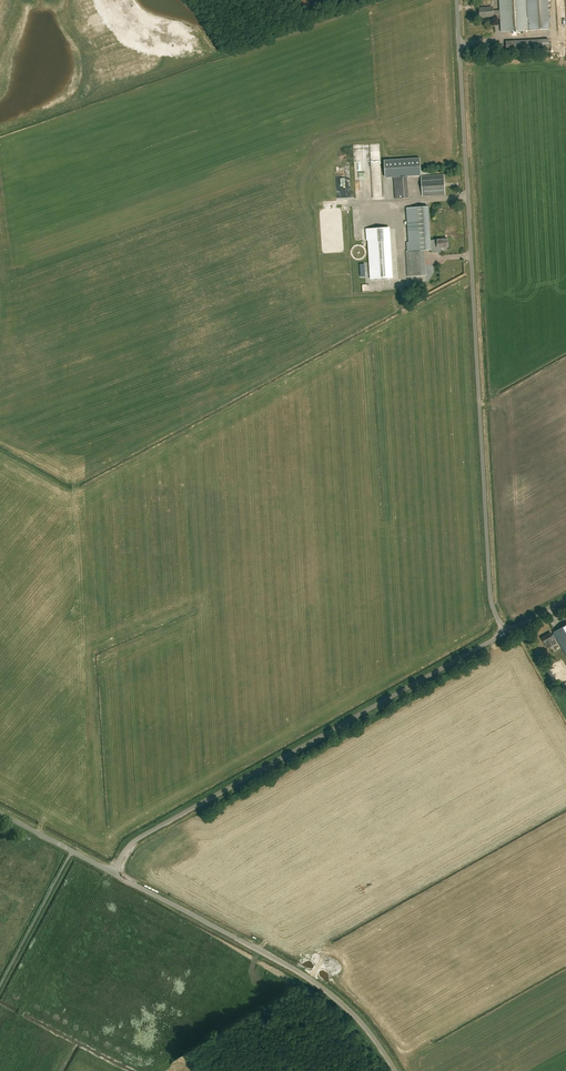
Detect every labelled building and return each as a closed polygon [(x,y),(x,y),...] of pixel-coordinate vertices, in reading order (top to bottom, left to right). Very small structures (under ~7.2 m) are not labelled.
[(499,10),(491,11),(491,8),(478,9),(479,18),(495,17),(495,19),(500,19),(501,32),(548,30),(546,0),(498,0),(499,10)] [(549,41),(506,43),(507,55),(550,53),(549,41)] [(373,200),(383,200),(381,144),(372,144),(373,200)] [(356,147),(358,186),(368,185),(366,147),(356,147)] [(445,195),(444,175),(421,177),(422,196),(445,195)] [(409,198),(408,178),(394,179),(395,199),(409,198)] [(430,240),(428,206),(406,208),(408,242),(406,242),(407,251),(408,276),(422,276),(420,250),(431,249),(431,248),(448,247),(448,239),(447,239),(447,238),(443,238),(443,239),(437,239),(430,240)] [(391,278),(388,227),(365,228),(366,240),(368,240),(370,279),(391,278)] [(555,631),(555,633),(551,635),(550,633),(541,637),(547,648),(556,643),(553,638),(557,636),(565,652),(565,625),(555,631)]
